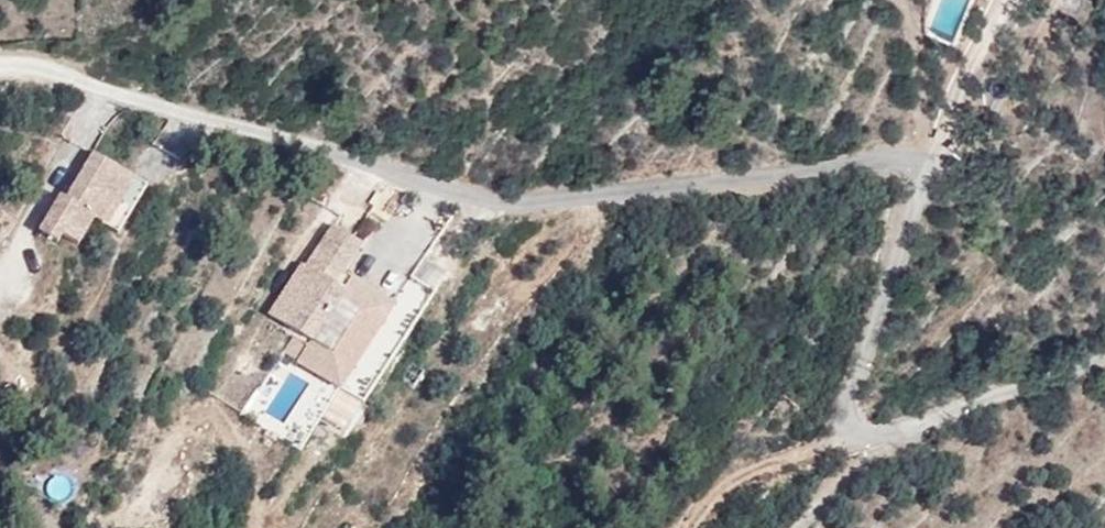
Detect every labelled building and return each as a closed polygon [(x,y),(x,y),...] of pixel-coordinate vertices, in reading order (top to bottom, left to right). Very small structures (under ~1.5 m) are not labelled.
[(130,177),(88,153),(61,197),(55,194),(33,229),(51,241),(56,234),(72,244),(89,217),(101,226),(130,177)] [(334,258),(346,242),(326,228),(301,264),(296,261),(287,276),(307,290),(280,332),(287,336),(320,356),(338,329),(345,329),(352,329),(359,323),(364,318),(364,305),(356,293),(333,280),(337,274),(342,265),(334,258)] [(354,246),(346,242),(334,258),(342,265),(354,246)] [(320,356),(287,336),(277,351),(334,388),(386,306),(337,274),(333,280),(356,293),(364,305),(364,318),(359,323),(352,329),(345,329),(338,329),(320,356)]
